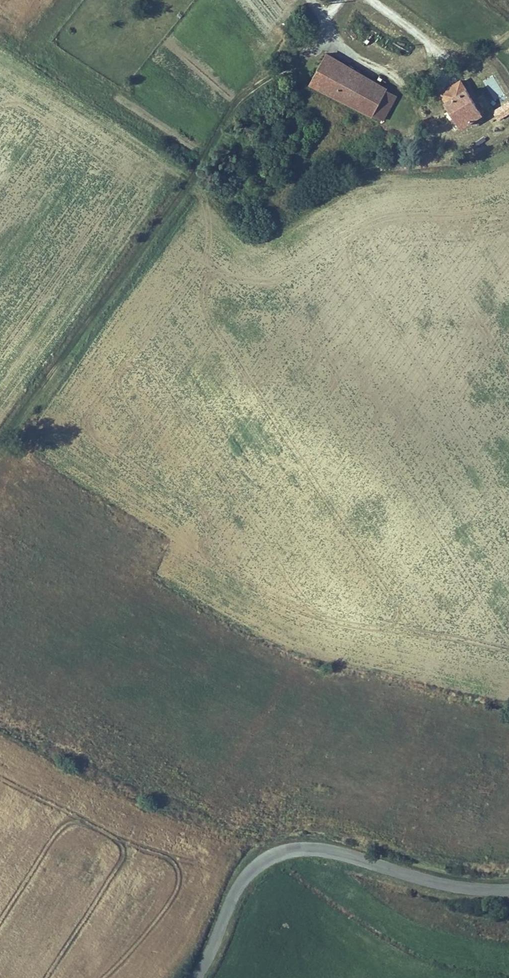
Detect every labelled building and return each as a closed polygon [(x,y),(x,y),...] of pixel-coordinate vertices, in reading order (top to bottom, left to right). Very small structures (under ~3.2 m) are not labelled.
[(312,82),(349,102),(362,78),(326,58),(312,82)] [(396,96),(362,78),(349,102),(383,119),(396,96)] [(482,111),(461,79),(442,91),(462,123),(482,111)] [(288,111),(281,123),(294,131),(301,120),(288,111)]
